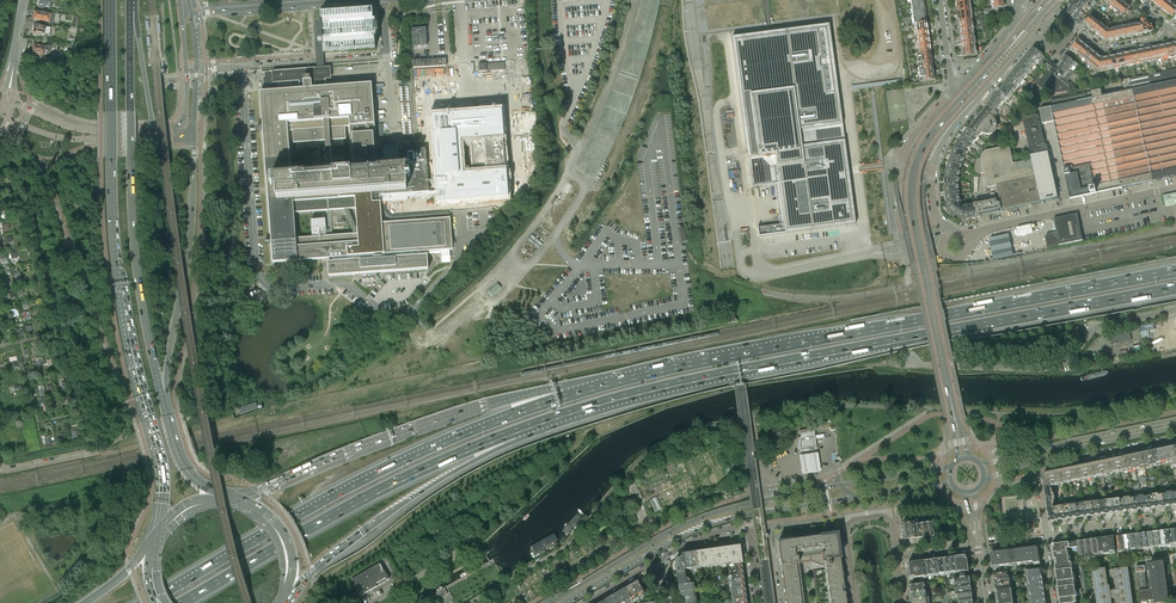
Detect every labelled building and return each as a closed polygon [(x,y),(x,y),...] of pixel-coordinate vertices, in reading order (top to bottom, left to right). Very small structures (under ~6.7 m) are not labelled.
[(48,7),(49,2),(51,3),(52,0),(39,0),(38,0),(37,3),(37,5),(38,5),(38,6),(38,8),(45,9),(45,7),(48,7)] [(992,8),(1003,7),(1003,0),(991,0),(992,8)] [(1070,3),(1081,12),(1087,4),(1083,0),(1082,0),(1080,2),(1077,0),(1073,0),(1070,3)] [(1121,0),(1105,0),(1104,1),(1114,8),(1121,0)] [(1122,1),(1121,0),(1114,8),(1123,16),(1125,13),(1128,15),(1132,10),(1129,6),(1127,4),(1126,5),(1124,3),(1124,2),(1122,1)] [(1152,1),(1153,2),(1153,3),(1155,4),(1156,4),(1162,9),(1169,0),(1153,0),(1152,1)] [(1162,9),(1163,10),(1163,11),(1165,12),(1172,17),(1175,11),(1175,5),(1170,0),(1169,0),(1162,9)] [(968,1),(956,2),(957,8),(957,14),(964,13),(964,9),(971,9),(971,4),(968,5),(968,1)] [(1070,3),(1067,8),(1064,11),(1075,20),(1082,12),(1081,12),(1070,3)] [(924,4),(911,6),(913,25),(927,24),(924,4)] [(971,9),(964,9),(964,13),(957,14),(958,17),(958,22),(970,20),(970,16),(972,16),(972,12),(971,9)] [(378,32),(377,26),(375,25),(375,21),(373,21),(372,10),(362,10),(320,14),(321,24),(314,25),(316,48),(319,48),(322,48),(323,53),(375,49),(374,37),(376,37),(376,32),(378,32)] [(53,18),(54,14),(49,13),(49,15),(45,14),(41,13),(34,12),(33,19),(48,22),(49,18),(53,18)] [(1129,20),(1132,17),(1133,18),(1135,16),(1135,14),(1133,12),(1132,13),(1131,13),(1127,18),(1129,20)] [(1094,30),(1095,31),(1102,23),(1092,16),(1085,24),(1087,25),(1087,26),(1088,27),(1089,27),(1091,29),(1093,31),(1094,30)] [(1152,27),(1152,25),(1150,25),(1150,23),(1147,21),(1145,22),(1145,20),(1144,19),(1142,19),(1141,20),(1142,22),(1144,33),(1145,33),(1147,33),(1147,32),(1153,31),(1153,29),(1153,27),(1152,27)] [(1144,33),(1142,22),(1141,20),(1137,21),(1138,23),(1130,25),(1132,35),(1134,35),(1136,35),(1136,34),(1139,34),(1140,34),(1142,34),(1142,33),(1144,33)] [(1102,23),(1095,31),(1096,32),(1096,33),(1098,34),(1101,36),(1101,37),(1102,38),(1103,38),(1106,41),(1109,29),(1102,23)] [(927,24),(913,25),(912,25),(913,29),(912,29),(912,32),(927,30),(927,27),(928,27),(927,24)] [(31,29),(31,31),(32,32),(32,33),(35,33),(34,36),(39,37),(40,34),(49,35),(50,28),(33,25),(32,28),(31,29)] [(757,228),(758,237),(855,224),(829,25),(828,25),(823,25),(812,27),(802,28),(791,29),(780,31),(770,32),(759,34),(748,35),(738,36),(732,37),(748,162),(752,187),(764,186),(772,185),(778,184),(784,224),(757,228)] [(1130,25),(1118,27),(1121,38),(1122,37),(1122,38),(1124,38),(1125,37),(1128,36),(1128,37),(1130,36),(1132,35),(1130,25)] [(974,27),(959,28),(960,32),(959,32),(959,36),(972,34),(972,30),(974,30),(974,27)] [(1118,27),(1109,29),(1106,41),(1110,40),(1111,40),(1113,40),(1113,39),(1116,39),(1117,39),(1119,39),(1119,38),(1121,38),(1118,27)] [(927,30),(912,32),(913,36),(916,36),(916,39),(929,37),(929,33),(928,33),(927,30)] [(972,34),(959,36),(960,39),(961,39),(961,43),(975,41),(975,38),(973,38),(972,34)] [(929,37),(916,39),(917,42),(914,43),(914,46),(929,44),(929,41),(930,41),(929,37)] [(1079,40),(1074,45),(1071,48),(1072,49),(1071,50),(1072,49),(1075,51),(1074,52),(1076,55),(1077,53),(1085,44),(1082,42),(1082,41),(1080,40),(1079,40)] [(975,41),(961,43),(961,46),(961,50),(974,48),(973,44),(976,44),(975,41)] [(1169,44),(1166,45),(1165,45),(1168,56),(1168,59),(1172,58),(1171,56),(1175,55),(1172,43),(1172,44),(1171,43),(1170,43),(1169,44)] [(929,44),(914,46),(915,50),(917,49),(918,53),(931,51),(931,47),(930,48),(929,44)] [(1085,45),(1085,44),(1077,53),(1080,56),(1079,57),(1082,59),(1083,58),(1090,49),(1088,47),(1088,46),(1086,45),(1085,45)] [(1162,46),(1159,46),(1158,46),(1161,58),(1161,60),(1165,59),(1164,57),(1168,56),(1165,45),(1164,44),(1162,45),(1162,46)] [(32,50),(32,52),(32,53),(34,54),(33,59),(40,60),(41,55),(43,55),(46,55),(46,51),(49,51),(50,46),(41,45),(41,46),(35,45),(35,46),(33,46),(33,49),(32,50)] [(1155,47),(1152,48),(1151,48),(1153,59),(1154,61),(1158,60),(1157,58),(1161,58),(1158,46),(1157,46),(1155,46),(1155,47)] [(1148,49),(1145,49),(1144,49),(1146,61),(1147,62),(1150,62),(1150,60),(1153,59),(1151,48),(1150,47),(1148,48),(1148,49)] [(974,48),(961,50),(962,54),(962,53),(963,57),(977,55),(977,52),(974,52),(974,48)] [(1039,53),(1034,48),(1032,50),(1030,51),(1031,52),(1028,55),(1028,54),(1026,56),(1027,57),(1025,58),(1035,66),(1043,56),(1042,55),(1039,52),(1039,53)] [(1091,49),(1090,49),(1083,58),(1086,60),(1084,61),(1087,64),(1089,62),(1096,53),(1094,51),(1093,50),(1092,49),(1091,49)] [(1141,50),(1138,51),(1137,51),(1139,62),(1140,64),(1143,63),(1143,61),(1146,61),(1144,49),(1143,49),(1141,49),(1141,50)] [(1134,52),(1131,52),(1130,52),(1132,64),(1133,65),(1137,65),(1136,63),(1139,62),(1137,51),(1136,50),(1134,51),(1134,52)] [(931,51),(918,53),(917,53),(917,57),(916,57),(916,60),(931,58),(931,56),(932,55),(931,51)] [(1127,53),(1126,53),(1123,54),(1125,65),(1126,67),(1129,66),(1129,64),(1132,64),(1130,52),(1129,52),(1127,52),(1127,53)] [(1097,54),(1096,53),(1089,62),(1092,65),(1091,67),(1098,72),(1102,58),(1099,56),(1099,55),(1098,54),(1097,54)] [(1120,55),(1119,55),(1116,55),(1118,67),(1119,68),(1122,68),(1122,66),(1125,65),(1123,54),(1122,53),(1120,54),(1120,55)] [(1112,56),(1109,57),(1112,70),(1115,69),(1115,67),(1118,67),(1116,55),(1115,55),(1113,55),(1112,56)] [(1066,56),(1061,61),(1071,69),(1073,67),(1075,69),(1078,65),(1066,56)] [(1102,58),(1098,72),(1112,70),(1109,57),(1108,56),(1106,57),(1105,57),(1102,58)] [(931,58),(916,60),(916,63),(918,63),(919,67),(933,65),(932,61),(931,58)] [(1019,66),(1019,67),(1028,74),(1035,66),(1025,58),(1025,59),(1024,59),(1023,61),(1021,64),(1020,64),(1019,66)] [(1057,67),(1054,64),(1037,85),(1049,95),(1077,90),(1076,88),(1064,78),(1071,69),(1061,61),(1057,67)] [(933,65),(919,67),(919,72),(918,72),(918,74),(933,72),(933,70),(934,70),(933,65)] [(1020,85),(1028,74),(1019,67),(1017,69),(1016,69),(1015,70),(1015,71),(1013,74),(1012,73),(1011,75),(1011,76),(1010,77),(1020,85)] [(391,205),(391,206),(407,205),(407,204),(408,204),(408,199),(407,194),(427,192),(429,192),(426,148),(403,150),(404,165),(378,167),(371,84),(331,87),(331,90),(326,91),(325,73),(322,72),(322,71),(322,70),(321,70),(321,69),(320,69),(319,69),(318,69),(317,69),(317,70),(314,68),(274,71),(274,76),(266,77),(267,84),(278,83),(279,86),(291,85),(291,82),(299,82),(300,89),(260,92),(271,244),(272,263),(330,259),(330,262),(327,262),(329,277),(428,269),(427,255),(420,255),(420,252),(452,250),(450,218),(382,223),(380,201),(391,201),(391,205)] [(1166,71),(1163,71),(1161,72),(1151,74),(1149,74),(1147,75),(1135,77),(1133,78),(1129,79),(1152,181),(1175,176),(1175,69),(1166,71)] [(933,72),(918,74),(918,77),(920,77),(921,82),(935,80),(934,75),(933,75),(933,72)] [(1037,82),(1044,73),(1042,72),(1037,78),(1036,77),(1034,79),(1037,82)] [(1012,94),(1020,85),(1010,77),(1009,78),(1007,80),(1008,80),(1005,83),(1004,85),(1003,86),(1012,94)] [(1124,92),(1102,96),(1102,97),(1121,188),(1123,187),(1124,188),(1125,188),(1125,187),(1152,181),(1129,79),(1123,80),(1122,80),(1124,92)] [(405,97),(399,97),(401,114),(412,113),(409,81),(404,81),(405,97)] [(996,95),(995,95),(1005,103),(1012,94),(1003,86),(1002,88),(1001,88),(1000,89),(1000,90),(998,92),(997,92),(996,94),(996,95)] [(1121,188),(1102,97),(1102,96),(1101,90),(1075,95),(1066,97),(1049,100),(1051,107),(1039,110),(1040,116),(1041,120),(1042,124),(1054,122),(1070,199),(1121,188)] [(1005,103),(995,95),(994,97),(993,97),(992,99),(991,101),(1001,108),(1005,103)] [(1001,108),(991,101),(990,102),(989,102),(988,103),(988,104),(987,106),(997,114),(996,113),(1001,108)] [(994,119),(994,118),(997,114),(987,106),(984,109),(968,129),(977,136),(979,138),(979,137),(982,133),(983,133),(984,134),(985,134),(986,134),(987,135),(989,135),(990,134),(991,134),(992,134),(993,133),(994,132),(995,132),(995,131),(996,130),(996,129),(997,128),(997,126),(997,125),(997,124),(997,123),(996,122),(996,121),(996,120),(995,120),(994,119)] [(501,111),(431,117),(438,204),(508,199),(501,111)] [(727,114),(728,122),(735,120),(734,113),(727,114)] [(1044,145),(1041,133),(1039,120),(1041,120),(1040,116),(1023,119),(1028,140),(1026,140),(1028,149),(1030,149),(1031,156),(1048,152),(1047,145),(1044,145)] [(412,122),(401,122),(403,141),(414,140),(412,122)] [(963,135),(973,142),(974,143),(976,140),(975,139),(977,136),(968,129),(968,130),(967,129),(965,131),(966,132),(963,135)] [(959,141),(969,148),(970,149),(972,146),(971,145),(973,142),(963,135),(963,136),(962,136),(961,137),(961,138),(959,141)] [(1007,135),(1003,139),(1009,144),(1012,140),(1007,135)] [(513,141),(514,152),(519,152),(519,150),(535,150),(535,142),(518,143),(518,141),(513,141)] [(957,145),(955,148),(965,154),(967,155),(969,152),(967,151),(969,148),(959,141),(958,142),(957,142),(956,144),(957,145)] [(397,144),(383,145),(384,160),(398,159),(397,144)] [(995,186),(997,195),(998,199),(1000,199),(1002,210),(1005,209),(1006,210),(1058,199),(1048,152),(1031,156),(1032,160),(1013,164),(1009,146),(983,152),(981,155),(981,158),(977,159),(973,172),(974,175),(985,173),(988,187),(995,186)] [(952,155),(962,160),(964,160),(966,158),(964,157),(965,154),(955,148),(954,149),(953,151),(953,152),(952,155)] [(536,154),(521,155),(521,164),(536,163),(536,154)] [(949,162),(960,166),(962,167),(963,164),(961,163),(962,160),(952,155),(951,155),(950,156),(950,158),(950,159),(949,162)] [(948,166),(947,169),(958,173),(960,173),(961,170),(959,170),(960,166),(949,162),(949,163),(948,163),(947,165),(948,166)] [(958,177),(958,173),(947,169),(947,170),(946,171),(946,173),(947,174),(946,177),(957,180),(959,180),(959,177),(958,177)] [(957,180),(946,177),(946,178),(945,178),(945,181),(946,181),(945,185),(959,187),(959,184),(957,183),(957,180)] [(959,187),(945,185),(946,187),(945,188),(945,190),(946,190),(946,194),(960,194),(959,187)] [(1002,210),(1000,199),(998,199),(997,195),(995,195),(996,199),(996,200),(994,193),(991,194),(991,196),(976,199),(977,203),(973,204),(974,204),(976,217),(976,218),(981,217),(980,216),(999,211),(999,210),(1002,210)] [(1163,196),(1166,207),(1175,205),(1175,193),(1163,196)] [(960,194),(946,194),(946,198),(946,199),(946,201),(947,201),(947,203),(961,201),(960,194)] [(961,201),(947,203),(947,204),(946,205),(947,207),(948,208),(947,209),(954,214),(954,215),(956,216),(957,216),(961,218),(959,208),(961,205),(961,201)] [(974,204),(967,206),(969,219),(972,218),(973,219),(975,218),(976,217),(974,204)] [(967,206),(959,208),(961,218),(964,221),(965,220),(969,219),(967,206)] [(1083,241),(1077,214),(1053,219),(1056,232),(1047,234),(1045,237),(1047,245),(1047,248),(1083,241)] [(325,219),(311,220),(312,235),(318,235),(318,238),(322,238),(322,234),(326,234),(325,219)] [(1019,236),(1034,233),(1031,224),(1017,227),(1019,236)] [(687,241),(683,226),(678,227),(681,242),(687,241)] [(988,241),(993,261),(1012,257),(1008,237),(988,241)] [(1140,328),(1141,334),(1155,331),(1154,329),(1152,330),(1151,326),(1140,328)] [(1109,335),(1111,345),(1131,341),(1129,331),(1109,335)] [(256,403),(238,409),(240,415),(258,408),(256,403)] [(750,432),(748,422),(741,423),(742,433),(750,432)] [(782,432),(781,425),(764,428),(766,445),(774,444),(773,439),(772,435),(772,434),(782,432)] [(800,435),(800,438),(797,438),(799,452),(817,449),(814,432),(814,429),(799,431),(800,435)] [(751,443),(750,432),(742,433),(744,444),(751,443)] [(753,454),(751,443),(744,444),(745,455),(753,454)] [(1157,451),(1160,464),(1175,460),(1175,459),(1175,458),(1174,448),(1157,451)] [(1157,451),(1141,454),(1144,467),(1160,464),(1157,451)] [(817,453),(799,456),(802,474),(820,471),(817,453)] [(754,464),(753,454),(745,455),(747,465),(754,464)] [(1141,454),(1125,458),(1127,471),(1144,467),(1141,454)] [(1125,458),(1108,461),(1111,474),(1127,471),(1125,458)] [(1108,461),(1092,465),(1095,477),(1111,474),(1108,461)] [(755,475),(754,464),(747,465),(748,475),(755,475)] [(1095,477),(1092,465),(1076,468),(1079,481),(1095,477)] [(1076,468),(1060,471),(1062,484),(1079,481),(1076,468)] [(1062,484),(1060,471),(1052,473),(1054,486),(1062,484)] [(1052,473),(1043,475),(1045,488),(1050,487),(1054,486),(1052,473)] [(642,498),(635,483),(628,486),(635,502),(642,498)] [(1050,487),(1045,488),(1046,498),(1054,497),(1054,494),(1053,493),(1052,490),(1051,489),(1050,487)] [(1163,507),(1162,493),(1154,494),(1156,508),(1163,507)] [(1170,506),(1169,493),(1162,493),(1163,507),(1170,506)] [(1156,508),(1154,494),(1147,495),(1149,508),(1156,508)] [(1149,508),(1147,495),(1140,496),(1142,509),(1149,508)] [(656,511),(662,508),(657,496),(650,499),(656,511)] [(1142,509),(1140,496),(1133,497),(1135,510),(1142,509)] [(1054,497),(1046,498),(1047,510),(1053,509),(1053,507),(1053,505),(1054,504),(1053,501),(1055,499),(1054,497)] [(1135,510),(1133,497),(1126,498),(1128,511),(1135,510)] [(1128,511),(1126,498),(1119,499),(1121,512),(1128,511)] [(1121,512),(1119,499),(1112,500),(1114,513),(1121,512)] [(1106,514),(1105,500),(1098,501),(1099,515),(1106,514)] [(1114,513),(1112,500),(1105,500),(1106,514),(1114,513)] [(1099,515),(1098,501),(1091,502),(1092,516),(1099,515)] [(1092,516),(1091,502),(1083,503),(1085,517),(1092,516)] [(1085,517),(1083,503),(1076,504),(1078,517),(1085,517)] [(1078,517),(1076,504),(1069,505),(1071,518),(1078,517)] [(1071,518),(1069,505),(1062,506),(1064,519),(1071,518)] [(1064,519),(1062,506),(1055,507),(1057,520),(1064,519)] [(1057,520),(1055,507),(1053,507),(1053,509),(1047,510),(1049,521),(1051,521),(1057,520)] [(915,522),(909,523),(911,539),(917,538),(915,524),(915,522)] [(927,522),(921,523),(923,537),(929,536),(927,522)] [(909,523),(902,524),(904,538),(906,539),(911,539),(909,523)] [(1165,530),(1159,531),(1158,531),(1160,547),(1167,546),(1166,544),(1165,530)] [(1171,530),(1165,530),(1166,544),(1170,544),(1170,547),(1173,547),(1173,544),(1171,530)] [(1147,533),(1141,533),(1140,534),(1142,549),(1148,548),(1147,533)] [(801,563),(811,562),(812,562),(813,563),(815,564),(817,565),(819,566),(822,566),(824,566),(826,566),(828,566),(830,566),(832,565),(834,565),(836,564),(838,562),(839,562),(839,558),(840,558),(840,557),(840,552),(837,534),(815,537),(814,537),(811,537),(804,538),(801,539),(800,539),(778,542),(780,560),(781,565),(781,566),(782,575),(783,577),(784,583),(784,589),(785,592),(786,601),(786,602),(807,602),(801,563)] [(1128,535),(1122,536),(1124,551),(1130,550),(1128,535)] [(1113,537),(1107,538),(1109,552),(1112,552),(1112,553),(1115,553),(1113,537)] [(1095,539),(1089,540),(1091,555),(1091,556),(1095,555),(1094,554),(1097,554),(1097,553),(1095,539)] [(1102,539),(1095,539),(1097,553),(1101,553),(1101,555),(1104,555),(1103,553),(1102,539)] [(1083,541),(1084,556),(1085,557),(1088,556),(1088,555),(1091,555),(1089,540),(1083,541)] [(1083,541),(1076,542),(1077,550),(1078,550),(1079,558),(1083,557),(1082,556),(1084,556),(1083,541)] [(1076,542),(1070,542),(1069,543),(1069,549),(1072,548),(1072,551),(1077,550),(1076,542)] [(1069,549),(1069,543),(1054,544),(1052,546),(1053,553),(1067,551),(1067,549),(1069,549)] [(731,548),(734,563),(734,564),(741,563),(739,547),(731,548)] [(1031,547),(1023,549),(1020,549),(1022,565),(1033,564),(1031,547)] [(1037,547),(1034,547),(1031,547),(1033,564),(1040,563),(1038,548),(1037,547)] [(721,550),(717,550),(719,565),(726,564),(724,549),(723,548),(721,549),(721,550)] [(731,548),(729,548),(728,548),(726,548),(725,549),(724,549),(726,564),(734,563),(731,548)] [(707,551),(706,551),(703,552),(705,567),(712,566),(710,551),(709,550),(707,551)] [(717,550),(714,550),(712,550),(711,551),(710,551),(712,566),(719,565),(717,550)] [(1009,550),(1000,551),(992,552),(991,554),(992,567),(1010,565),(1010,566),(1011,566),(1009,550)] [(1071,563),(1070,557),(1068,557),(1068,551),(1067,551),(1053,553),(1055,565),(1071,563)] [(693,553),(692,553),(689,554),(691,569),(698,568),(696,553),(695,553),(695,552),(693,553)] [(703,552),(700,552),(699,552),(697,552),(697,553),(696,553),(698,568),(705,567),(703,552)] [(689,554),(686,554),(682,555),(682,557),(683,570),(684,569),(691,569),(689,554)] [(969,571),(967,558),(967,557),(965,556),(960,556),(962,572),(969,571)] [(680,559),(675,559),(677,573),(685,572),(684,569),(683,570),(682,557),(679,557),(680,559)] [(770,580),(766,557),(760,558),(763,581),(770,580)] [(846,602),(847,602),(847,599),(846,599),(846,596),(846,593),(845,593),(843,577),(844,577),(843,574),(842,566),(841,566),(840,558),(839,558),(839,562),(838,562),(836,564),(834,565),(832,565),(830,566),(828,566),(826,566),(826,569),(831,602),(847,602),(846,602)] [(926,561),(927,574),(928,575),(931,575),(931,576),(934,576),(934,574),(932,560),(926,561)] [(914,562),(909,563),(908,565),(910,579),(916,578),(914,562)] [(1155,563),(1146,565),(1147,570),(1150,570),(1152,580),(1149,580),(1150,588),(1153,588),(1155,602),(1162,602),(1168,602),(1163,562),(1155,563)] [(351,580),(355,586),(361,596),(389,579),(380,563),(351,580)] [(743,575),(741,563),(734,564),(734,568),(735,570),(735,571),(734,571),(732,574),(732,576),(743,575)] [(1074,585),(1072,568),(1071,563),(1055,565),(1058,588),(1074,585)] [(1147,586),(1144,567),(1144,566),(1141,567),(1141,565),(1138,566),(1138,567),(1136,567),(1138,588),(1147,586)] [(1026,570),(1028,587),(1043,586),(1041,568),(1026,570)] [(1116,570),(1110,571),(1111,576),(1115,575),(1117,591),(1109,592),(1109,586),(1107,587),(1105,569),(1093,571),(1097,602),(1111,602),(1110,599),(1118,598),(1118,602),(1132,602),(1127,569),(1116,570)] [(690,580),(688,578),(686,578),(686,576),(685,572),(677,573),(679,585),(690,584),(690,580)] [(970,583),(970,577),(966,577),(966,576),(965,572),(962,572),(963,578),(954,579),(954,581),(956,581),(956,585),(970,583)] [(1008,572),(993,574),(994,580),(1009,578),(1008,572)] [(1020,586),(1020,581),(1015,581),(1014,582),(995,584),(995,589),(1011,587),(1020,586)] [(637,582),(633,584),(632,584),(628,586),(628,587),(625,589),(632,602),(644,595),(637,582)] [(926,583),(910,585),(911,593),(927,591),(926,583)] [(970,583),(956,585),(955,585),(955,588),(957,587),(957,591),(971,589),(970,583)] [(693,584),(690,584),(679,585),(679,588),(678,589),(679,591),(680,592),(680,593),(694,591),(693,584)] [(1076,597),(1074,585),(1058,588),(1060,599),(1075,597),(1076,597)] [(1011,596),(1013,596),(1012,593),(1010,593),(1010,590),(1012,589),(1011,587),(995,589),(997,602),(1012,602),(1013,602),(1013,599),(1011,599),(1011,596)] [(772,599),(771,588),(764,589),(765,599),(772,599)] [(620,592),(620,591),(616,594),(612,597),(616,602),(631,602),(632,602),(625,589),(620,592)] [(972,596),(971,589),(957,591),(948,593),(948,595),(949,600),(958,598),(972,596)] [(694,591),(680,593),(679,594),(679,596),(680,597),(681,600),(695,598),(694,591)] [(927,591),(911,593),(912,600),(928,598),(927,591)] [(1029,593),(1031,602),(1046,602),(1044,591),(1029,593)] [(745,592),(731,594),(731,600),(746,598),(745,592)]
